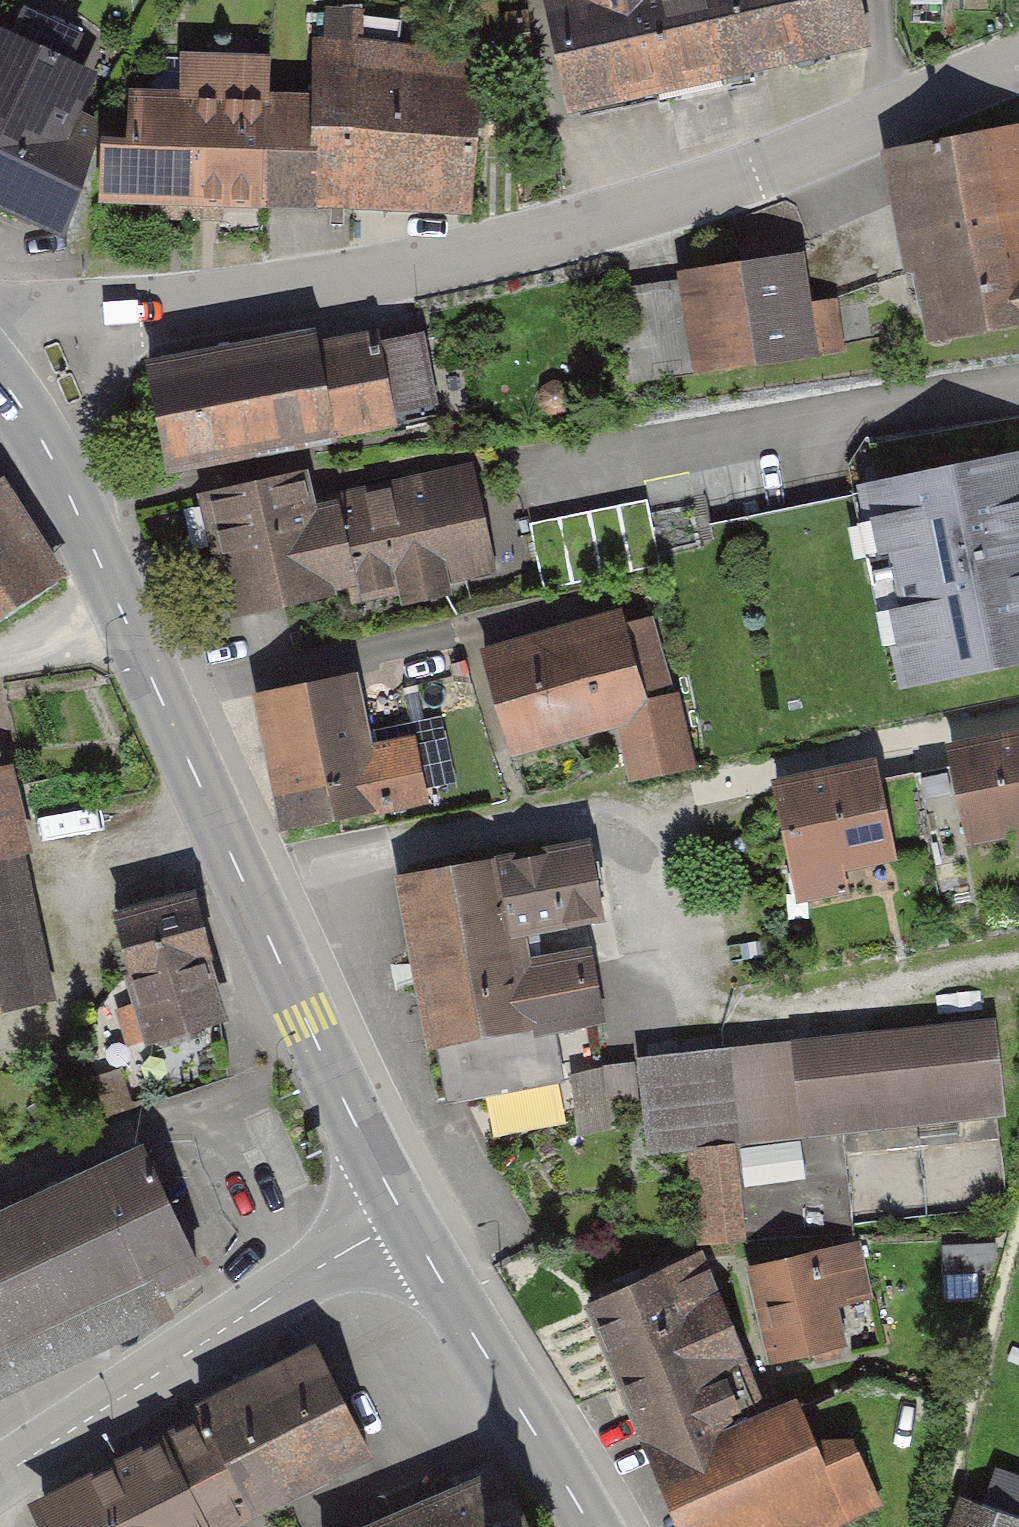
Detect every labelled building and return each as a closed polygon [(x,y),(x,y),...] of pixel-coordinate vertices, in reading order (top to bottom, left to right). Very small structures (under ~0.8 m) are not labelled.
[(575,121),(876,48),(864,0),(545,0),(575,121)] [(137,143),(103,141),(98,205),(317,208),(467,220),(478,60),(404,49),(405,17),(326,12),(324,34),(312,35),(310,95),(272,95),(274,60),(179,55),(177,94),(136,93),(137,143)] [(69,244),(91,197),(84,123),(102,78),(0,29),(0,213),(69,244)] [(879,159),(915,350),(1018,331),(1018,133),(879,159)] [(800,253),(676,274),(694,380),(818,358),(800,253)] [(330,321),(146,360),(171,474),(440,416),(424,340),(377,350),(374,334),(335,342),(330,321)] [(859,492),(905,701),(1018,676),(1018,457),(859,492)] [(314,467),(194,496),(225,623),(349,593),(354,615),(497,580),(469,463),(322,499),(314,467)] [(66,579),(0,474),(0,627),(66,579)] [(642,501),(523,527),(537,595),(657,569),(642,501)] [(620,612),(480,652),(513,768),(614,740),(628,790),(693,772),(650,623),(625,630),(620,612)] [(359,677),(257,699),(289,842),(430,810),(414,738),(375,747),(359,677)] [(59,1007),(30,868),(40,865),(19,766),(9,768),(0,727),(0,1019),(59,1007)] [(948,752),(972,852),(1014,842),(1018,862),(1018,736),(948,752)] [(878,760),(773,781),(798,908),(845,899),(841,880),(900,869),(878,760)] [(593,841),(387,877),(428,1112),(542,1092),(533,1036),(605,1024),(592,951),(532,961),(528,938),(607,925),(593,841)] [(199,896),(112,917),(145,1051),(231,1030),(199,896)] [(995,1020),(632,1056),(642,1163),(686,1159),(695,1246),(840,1232),(831,1143),(1006,1125),(995,1020)] [(167,1327),(154,1300),(205,1276),(141,1141),(0,1208),(0,1407),(167,1327)] [(856,1252),(743,1270),(759,1368),(872,1351),(856,1252)] [(583,1306),(680,1526),(835,1526),(887,1504),(854,1430),(824,1443),(805,1400),(768,1416),(697,1256),(583,1306)] [(32,1501),(46,1526),(244,1526),(379,1457),(315,1334),(186,1401),(194,1417),(32,1501)] [(367,1526),(527,1526),(502,1469),(367,1526)] [(953,1494),(941,1526),(1018,1526),(1018,1517),(953,1494)]
